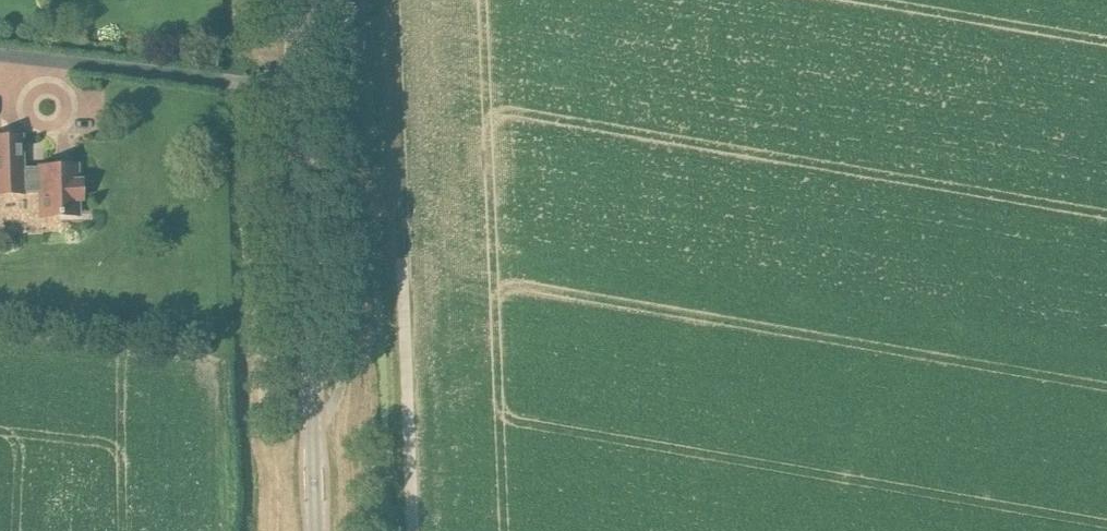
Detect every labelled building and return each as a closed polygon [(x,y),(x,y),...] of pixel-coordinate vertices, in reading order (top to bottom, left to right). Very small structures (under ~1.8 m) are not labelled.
[(19,137),(0,138),(0,196),(39,195),(40,216),(78,215),(77,200),(81,200),(80,181),(77,181),(76,166),(39,167),(39,170),(21,170),(19,137)]
